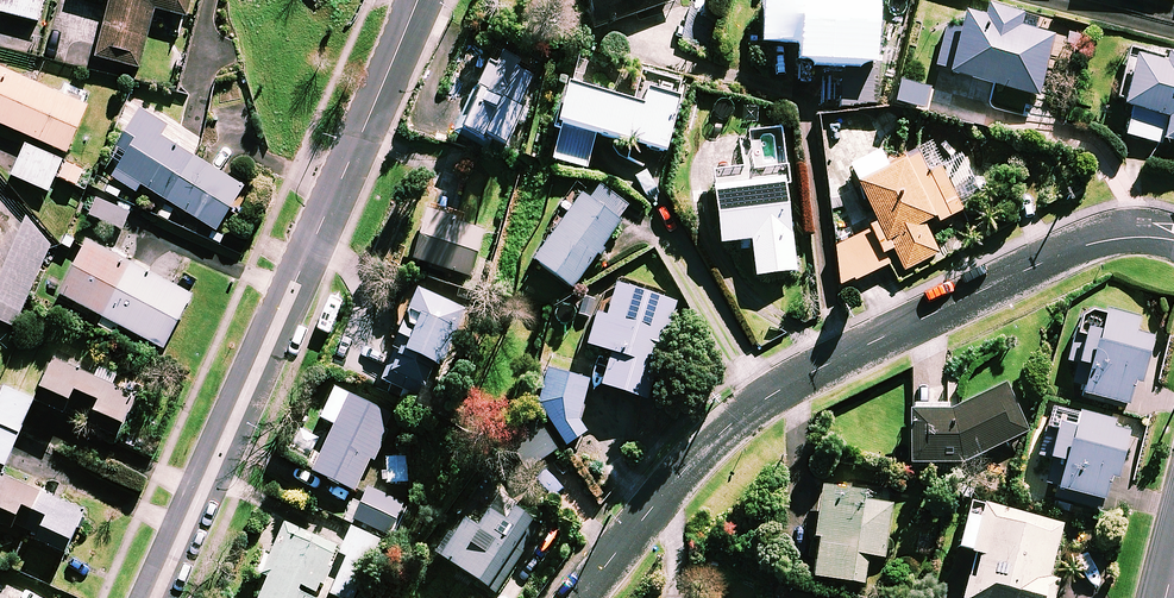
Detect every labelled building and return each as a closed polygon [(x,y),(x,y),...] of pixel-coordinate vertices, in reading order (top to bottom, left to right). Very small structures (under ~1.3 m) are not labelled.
[(36,21),(41,0),(0,0),(0,12),(36,21)] [(93,56),(136,67),(151,8),(183,16),(187,0),(107,0),(93,56)] [(581,6),(584,5),(593,28),(670,0),(578,0),(581,6)] [(837,59),(837,53),(863,53),(864,4),(766,2),(766,36),(814,37),(814,52),(826,53),(826,59),(837,59)] [(945,25),(935,65),(943,67),(942,71),(1035,95),(1050,35),(1032,31),(1035,17),(981,3),(978,16),(961,11),(957,29),(945,25)] [(491,48),(457,126),(477,135),(479,132),(503,142),(532,76),(513,68),(517,59),(491,48)] [(1123,136),(1160,144),(1161,140),(1173,142),(1173,55),(1163,52),(1162,57),(1128,50),(1117,103),(1129,106),(1123,136)] [(878,60),(839,59),(837,104),(876,106),(877,97),(887,98),(888,84),(877,84),(878,60)] [(0,69),(0,125),(63,152),(83,105),(0,69)] [(680,82),(640,71),(633,100),(562,82),(550,127),(558,129),(550,158),(584,167),(593,131),(663,150),(680,82)] [(949,92),(927,86),(921,107),(943,113),(949,92)] [(164,123),(138,107),(115,143),(125,149),(108,176),(134,192),(139,185),(212,230),(239,186),(156,135),(164,123)] [(81,169),(23,144),(9,175),(46,191),(53,176),(74,185),(81,169)] [(959,209),(937,165),(926,170),(915,149),(883,165),(877,151),(845,167),(874,225),(833,246),(838,283),(850,277),(851,280),(888,261),(883,250),(890,247),(902,270),(937,253),(924,227),(959,209)] [(792,269),(780,175),(708,184),(715,242),(747,238),(752,274),(792,269)] [(603,246),(600,244),(618,219),(615,217),(624,204),(596,184),(586,197),(578,192),(530,259),(569,287),(594,252),(597,255),(603,246)] [(131,213),(93,196),(85,214),(122,232),(131,213)] [(462,213),(420,202),(405,257),(467,274),(479,230),(459,224),(462,213)] [(47,244),(22,215),(0,264),(0,321),(12,326),(47,244)] [(188,294),(84,240),(56,294),(160,348),(188,294)] [(672,302),(610,282),(600,315),(592,312),(583,343),(606,350),(595,383),(642,397),(672,302)] [(459,307),(411,287),(387,346),(393,349),(381,380),(417,395),(445,323),(452,326),(459,307)] [(1130,317),(1088,307),(1074,316),(1063,359),(1082,364),(1075,392),(1123,403),(1129,380),(1134,381),(1145,336),(1126,331),(1130,317)] [(135,393),(52,358),(34,400),(117,435),(135,393)] [(562,443),(569,444),(584,377),(541,369),(534,409),(562,443)] [(905,405),(902,460),(962,461),(1024,432),(1001,381),(945,407),(905,405)] [(1,387),(0,389),(0,466),(1,466),(30,400),(1,387)] [(392,415),(339,390),(325,421),(330,423),(308,469),(352,490),(367,457),(371,459),(392,415)] [(1123,423),(1046,405),(1034,454),(1057,459),(1051,487),(1098,498),(1102,482),(1109,484),(1123,423)] [(543,427),(520,442),(534,462),(557,447),(543,427)] [(1,476),(0,478),(0,524),(66,554),(85,513),(1,476)] [(887,492),(815,483),(809,534),(812,534),(807,574),(858,581),(861,554),(879,556),(887,492)] [(409,507),(365,486),(350,517),(395,538),(409,507)] [(536,526),(490,494),(442,564),(489,596),(536,526)] [(965,498),(960,514),(952,545),(971,550),(958,597),(963,597),(1050,597),(1056,578),(1045,575),(1059,524),(965,498)] [(294,589),(297,583),(314,590),(317,582),(320,584),(324,586),(334,563),(330,562),(336,548),(278,523),(256,572),(264,575),(254,597),(316,597),(294,589)] [(347,526),(336,553),(342,555),(326,592),(341,597),(356,597),(381,540),(347,526)]
